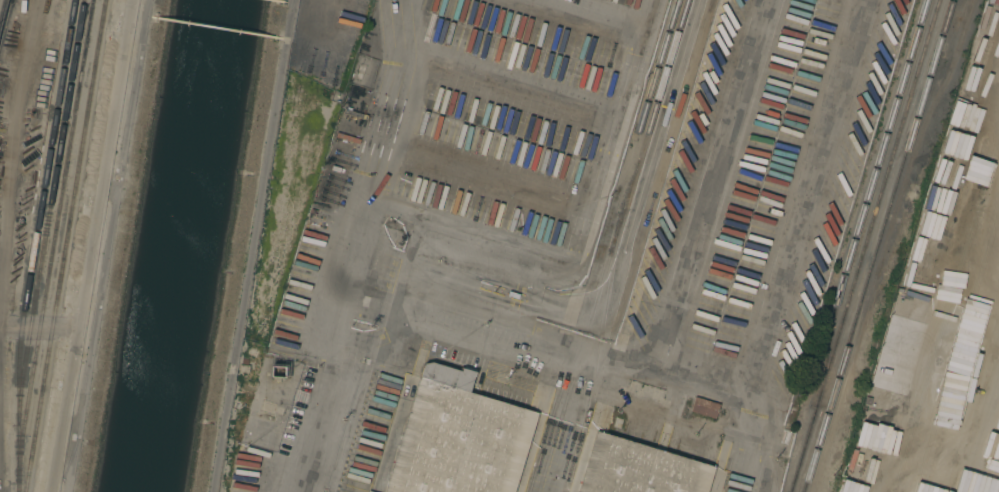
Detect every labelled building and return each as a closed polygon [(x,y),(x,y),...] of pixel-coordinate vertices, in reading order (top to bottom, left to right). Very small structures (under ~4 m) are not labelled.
[(371,57),(364,55),(365,54),(362,53),(363,50),(361,50),(366,38),(370,40),(370,39),(377,42),(371,57)] [(520,295),(519,300),(509,297),(510,292),(520,295)] [(797,345),(793,356),(788,354),(792,343),(797,345)] [(412,349),(417,351),(410,374),(405,373),(412,349)] [(305,362),(311,364),(305,384),(300,383),(305,362)] [(538,413),(514,491),(384,491),(424,363),(431,362),(460,371),(461,368),(475,372),(469,392),(538,413)] [(286,367),(285,383),(267,382),(268,366),(286,367)] [(694,395),(719,402),(714,417),(689,409),(694,395)] [(622,418),(619,428),(611,425),(614,415),(622,418)] [(714,467),(706,491),(578,491),(596,431),(714,467)]
